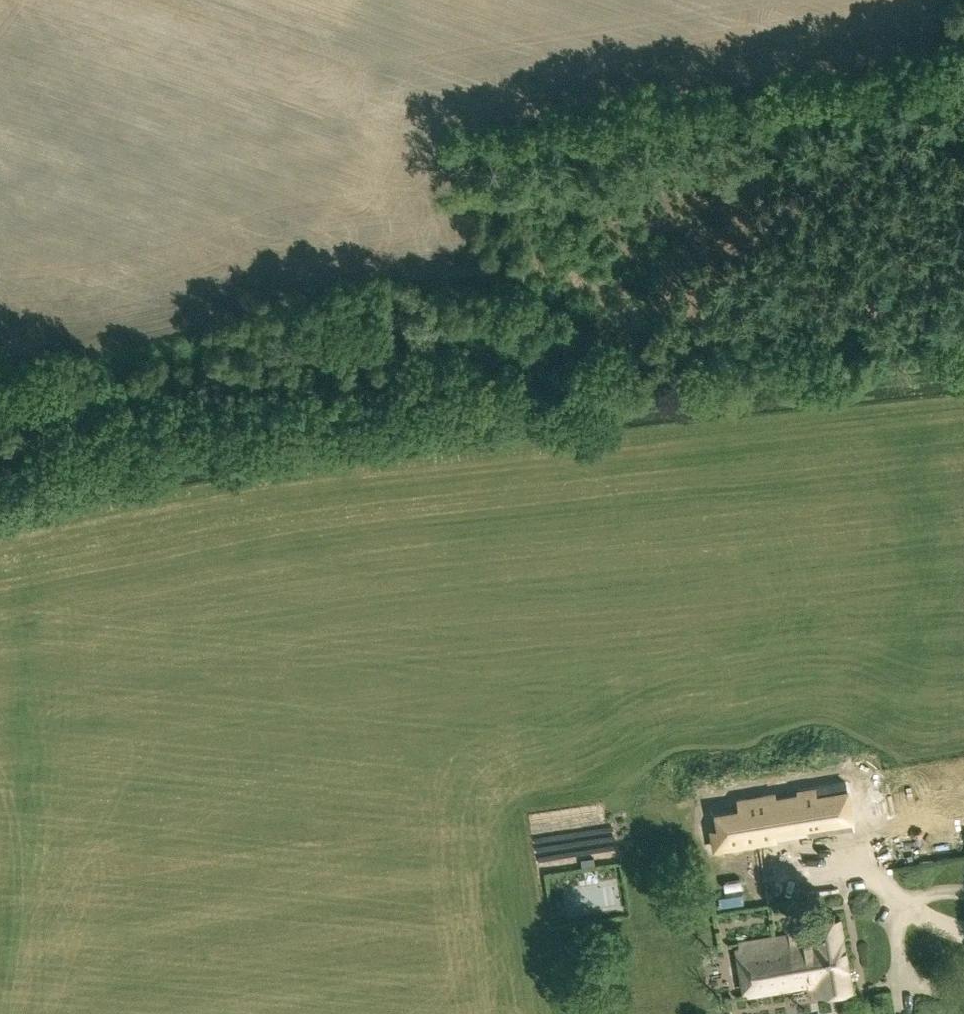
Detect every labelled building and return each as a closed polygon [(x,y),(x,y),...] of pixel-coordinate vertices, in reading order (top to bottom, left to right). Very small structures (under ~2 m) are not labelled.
[(703,809),(706,822),(684,827),(687,841),(678,843),(682,860),(742,846),(738,825),(770,818),(775,839),(819,828),(809,785),(762,796),(763,802),(740,807),(739,801),(703,809)] [(606,915),(625,913),(622,891),(604,893),(606,915)] [(811,921),(812,930),(819,974),(823,993),(851,988),(839,916),(811,921)] [(815,975),(819,974),(812,930),(735,944),(744,996),(816,984),(815,975)]
